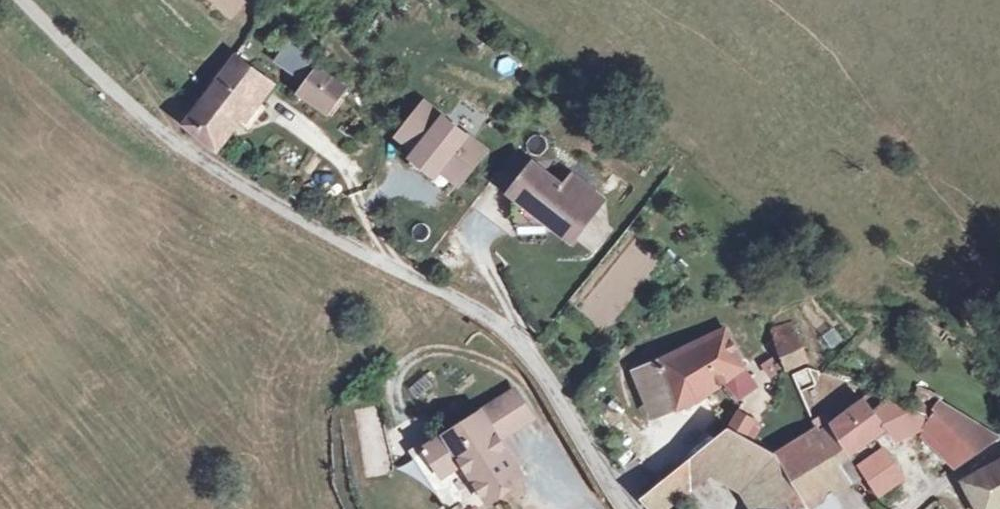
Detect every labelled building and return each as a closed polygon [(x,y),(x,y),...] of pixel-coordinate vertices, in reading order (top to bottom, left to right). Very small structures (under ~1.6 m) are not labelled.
[(314,67),(289,47),(276,65),(301,84),(314,67)] [(272,82),(237,57),(188,126),(225,153),(272,82)] [(348,96),(322,73),(300,99),(328,122),(348,96)] [(427,100),(397,136),(456,185),(486,149),(427,100)] [(516,155),(498,178),(518,193),(547,216),(576,239),(602,205),(574,182),(566,193),(516,155)] [(547,216),(518,193),(520,214),(547,216)] [(835,350),(846,340),(834,326),(822,335),(835,350)] [(727,328),(662,359),(678,403),(680,402),(725,376),(741,367),(727,328)] [(770,339),(781,378),(814,368),(802,330),(770,339)] [(654,413),(678,403),(662,359),(637,371),(654,413)] [(741,367),(725,376),(727,382),(724,384),(733,400),(750,389),(741,367)] [(416,402),(437,385),(426,371),(405,388),(416,402)] [(518,386),(426,446),(443,471),(459,460),(469,460),(493,496),(526,473),(517,458),(513,461),(507,454),(509,448),(500,433),(534,411),(518,386)] [(872,402),(831,433),(852,461),(894,429),(872,402)] [(943,406),(933,414),(911,407),(907,419),(928,437),(933,432),(959,456),(998,426),(943,406)] [(357,409),(363,476),(386,474),(380,407),(357,409)] [(737,407),(730,422),(751,431),(758,417),(737,407)] [(737,427),(694,467),(707,484),(733,462),(753,435),(737,427)] [(820,430),(790,453),(794,461),(799,468),(814,458),(825,475),(819,479),(832,498),(848,487),(825,436),(820,430)] [(852,461),(831,433),(825,436),(848,487),(865,476),(852,461)] [(734,468),(763,487),(794,461),(790,453),(773,445),(753,435),(733,462),(734,468)] [(426,446),(416,451),(454,508),(472,508),(493,496),(469,460),(459,460),(443,471),(426,446)] [(517,458),(509,448),(507,454),(513,461),(517,458)] [(794,461),(763,487),(777,508),(821,508),(823,508),(799,468),(794,461)] [(963,481),(979,508),(999,508),(999,461),(963,481)] [(694,467),(655,503),(660,508),(679,508),(707,484),(694,467)]
